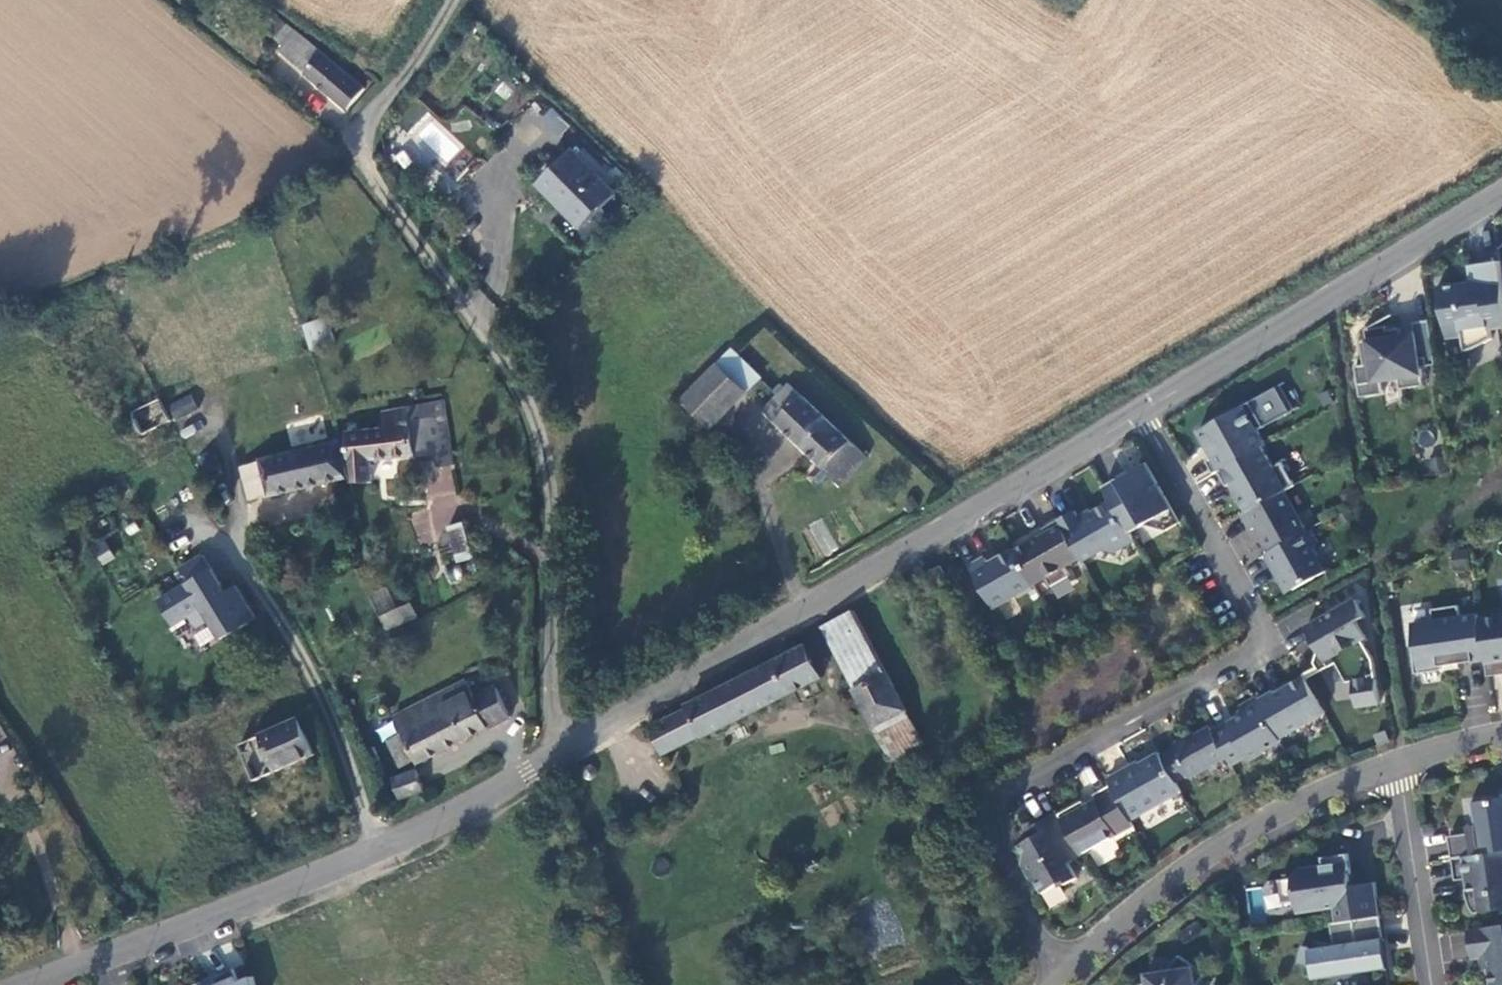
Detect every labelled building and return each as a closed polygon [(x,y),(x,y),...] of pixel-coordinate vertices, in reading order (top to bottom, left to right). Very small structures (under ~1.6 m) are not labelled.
[(272,61),(298,81),(311,62),(287,44),(272,61)] [(356,97),(311,62),(298,81),(341,116),(356,97)] [(447,127),(427,136),(440,163),(460,154),(447,127)] [(555,211),(576,228),(604,198),(559,158),(525,191),(552,215),(555,211)] [(1470,267),(1473,284),(1465,285),(1465,282),(1458,284),(1457,284),(1456,284),(1455,284),(1453,284),(1451,284),(1450,284),(1449,284),(1448,284),(1447,284),(1446,284),(1445,284),(1444,284),(1443,284),(1442,284),(1441,284),(1443,301),(1448,305),(1444,310),(1448,334),(1462,332),(1463,331),(1466,353),(1467,352),(1468,352),(1469,352),(1471,351),(1472,351),(1473,350),(1474,350),(1475,350),(1476,349),(1478,348),(1479,348),(1480,347),(1482,346),(1483,346),(1484,345),(1486,344),(1487,344),(1488,343),(1489,343),(1490,342),(1491,341),(1492,341),(1493,340),(1494,340),(1493,330),(1501,328),(1501,261),(1470,267)] [(322,318),(301,325),(308,348),(329,342),(322,318)] [(1438,366),(1431,321),(1415,323),(1416,333),(1403,336),(1403,330),(1389,332),(1388,327),(1367,330),(1368,341),(1362,342),(1365,365),(1357,367),(1362,398),(1385,395),(1383,382),(1400,380),(1402,390),(1426,386),(1423,368),(1438,366)] [(757,387),(727,361),(715,373),(745,399),(757,387)] [(710,437),(745,399),(715,373),(683,411),(710,437)] [(763,416),(776,429),(800,405),(785,390),(763,416)] [(175,420),(198,409),(190,392),(167,403),(175,420)] [(160,400),(129,409),(137,433),(167,423),(160,400)] [(1252,402),(1200,432),(1214,458),(1208,462),(1215,475),(1220,472),(1263,448),(1268,445),(1260,431),(1266,428),(1252,402)] [(776,429),(841,491),(865,465),(800,405),(776,429)] [(345,468),(338,471),(341,484),(345,492),(366,488),(364,467),(440,457),(435,430),(429,410),(375,421),(379,436),(340,444),(345,468)] [(1296,486),(1283,463),(1275,468),(1263,448),(1220,472),(1228,487),(1233,485),(1249,513),(1285,493),(1296,486)] [(262,501),(341,484),(338,471),(334,449),(332,449),(241,471),(241,465),(240,460),(236,457),(231,456),(227,459),(225,464),(226,467),(229,470),(232,471),(239,499),(260,497),(262,501)] [(199,474),(212,467),(208,456),(195,460),(199,474)] [(1182,523),(1148,464),(1131,473),(1132,475),(1122,481),(1120,479),(1106,488),(1114,502),(1132,533),(1147,525),(1168,531),(1182,523)] [(1308,532),(1285,493),(1249,513),(1244,516),(1253,531),(1259,527),(1272,552),(1308,532)] [(1082,521),(1076,512),(1061,521),(1083,559),(1085,562),(1105,550),(1115,553),(1136,541),(1132,533),(1114,502),(1082,521)] [(823,518),(808,525),(822,556),(837,550),(823,518)] [(1016,552),(1035,586),(1048,578),(1053,587),(1072,576),(1067,568),(1083,559),(1061,521),(1045,529),(1048,534),(1016,552)] [(1327,572),(1315,550),(1317,545),(1309,531),(1308,532),(1272,552),(1266,555),(1274,569),(1276,568),(1288,589),(1295,590),(1327,572)] [(972,567),(995,608),(1035,586),(1016,552),(1015,551),(991,564),(990,565),(987,559),(972,567)] [(252,619),(232,586),(222,592),(218,595),(213,588),(218,585),(199,556),(176,570),(185,584),(156,602),(171,626),(186,616),(194,628),(207,619),(219,639),(252,619)] [(942,567),(925,575),(931,585),(947,576),(942,567)] [(218,595),(222,592),(218,585),(213,588),(218,595)] [(1357,600),(1307,628),(1320,651),(1318,652),(1315,663),(1318,667),(1321,672),(1337,663),(1348,682),(1354,681),(1358,707),(1381,703),(1375,660),(1363,640),(1368,637),(1359,621),(1367,617),(1357,600)] [(1459,605),(1433,609),(1434,621),(1413,624),(1416,646),(1412,646),(1416,674),(1444,670),(1443,666),(1487,659),(1480,619),(1480,614),(1461,617),(1459,605)] [(405,608),(376,622),(384,636),(413,622),(405,608)] [(854,609),(822,626),(854,688),(855,688),(876,728),(908,710),(888,671),(886,672),(860,621),(854,609)] [(1480,619),(1487,659),(1489,676),(1501,674),(1501,616),(1480,619)] [(705,736),(744,716),(823,677),(806,644),(689,704),(690,707),(650,727),(663,754),(704,735),(705,736)] [(1308,679),(1321,672),(1318,667),(1305,675),(1306,677),(1308,679)] [(1260,700),(1282,740),(1327,714),(1308,679),(1306,677),(1276,694),(1275,692),(1260,700)] [(468,691),(427,711),(436,727),(456,716),(458,719),(498,700),(495,694),(475,704),(468,691)] [(1214,731),(1229,758),(1233,765),(1248,757),(1251,761),(1266,752),(1266,750),(1282,741),(1282,740),(1260,700),(1258,697),(1240,706),(1244,714),(1214,731)] [(508,723),(498,700),(458,719),(456,716),(436,727),(450,753),(508,723)] [(876,728),(874,729),(892,762),(926,745),(908,710),(876,728)] [(436,727),(427,711),(395,727),(405,744),(436,727)] [(382,742),(397,735),(390,721),(375,728),(382,742)] [(315,762),(299,726),(264,743),(280,779),(315,762)] [(418,770),(450,753),(436,727),(405,744),(416,766),(418,770)] [(1214,731),(1212,727),(1188,741),(1187,739),(1174,746),(1175,749),(1162,756),(1177,783),(1190,775),(1192,779),(1229,758),(1214,731)] [(402,772),(416,766),(405,744),(392,750),(402,772)] [(1162,756),(1161,753),(1126,773),(1125,771),(1109,779),(1113,785),(1132,821),(1183,793),(1177,783),(1162,756)] [(412,780),(392,788),(398,803),(419,797),(412,780)] [(1084,801),(1060,815),(1083,855),(1135,825),(1132,821),(1113,785),(1095,795),(1097,799),(1086,805),(1084,801)] [(1450,837),(1453,859),(1501,852),(1501,799),(1472,804),(1475,827),(1480,826),(1481,833),(1471,834),(1450,837)] [(1060,815),(1059,813),(1030,830),(1035,838),(1021,846),(1026,854),(1025,859),(1033,881),(1038,883),(1045,894),(1062,884),(1068,885),(1079,879),(1071,864),(1084,857),(1083,855),(1060,815)] [(1453,859),(1457,881),(1473,879),(1475,890),(1469,891),(1469,893),(1470,895),(1470,896),(1470,898),(1471,899),(1471,901),(1472,902),(1472,904),(1473,905),(1474,907),(1474,908),(1475,909),(1476,910),(1476,911),(1477,913),(1478,914),(1501,910),(1501,852),(1453,859)] [(1349,855),(1323,858),(1324,866),(1302,870),(1295,879),(1281,881),(1285,904),(1302,901),(1315,911),(1336,908),(1338,923),(1382,916),(1376,883),(1349,887),(1347,875),(1352,875),(1349,855)] [(874,949),(899,943),(890,900),(865,905),(874,949)] [(1338,923),(1331,924),(1335,945),(1317,942),(1316,950),(1304,947),(1298,965),(1313,969),(1315,980),(1381,970),(1380,951),(1386,952),(1382,916),(1338,923)] [(1469,930),(1473,959),(1481,958),(1482,958),(1483,969),(1490,968),(1491,968),(1494,984),(1501,984),(1501,926),(1469,930)] [(1380,951),(1381,970),(1389,969),(1386,952),(1380,951)] [(1206,975),(1181,956),(1169,971),(1147,975),(1149,984),(1139,984),(1199,984),(1206,975)] [(255,977),(241,983),(235,969),(215,978),(217,981),(209,984),(257,984),(255,977)]
